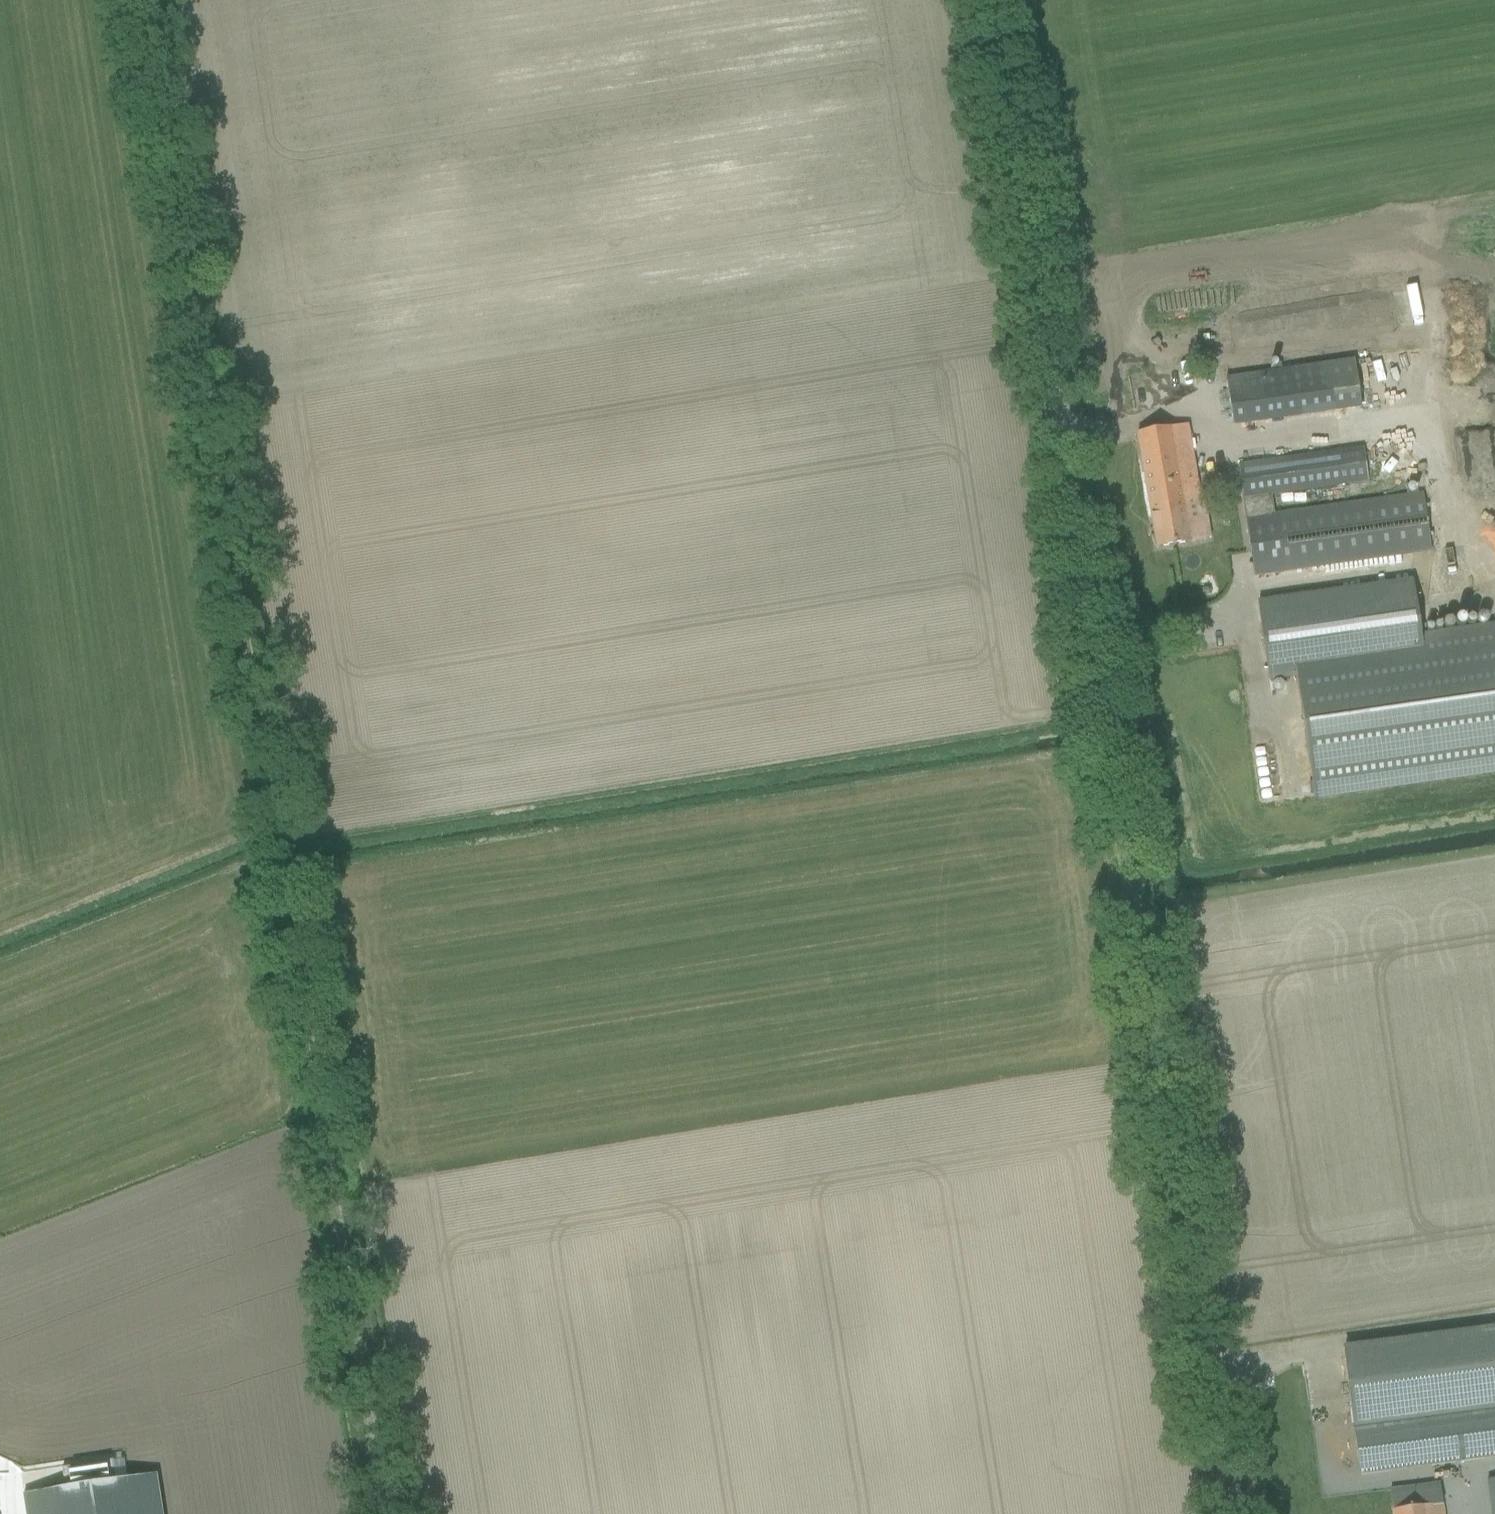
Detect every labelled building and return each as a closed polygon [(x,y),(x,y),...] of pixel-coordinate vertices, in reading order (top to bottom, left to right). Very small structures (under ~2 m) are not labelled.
[(1386,408),(1396,408),(1404,406),(1411,402),(1416,398),(1421,392),(1424,385),(1425,377),(1424,367),(1419,357),(1411,349),(1399,344),(1388,343),(1380,345),(1373,350),(1363,360),(1359,373),(1360,384),(1365,395),(1374,403),(1386,408)] [(1222,379),(1230,426),(1360,406),(1353,358),(1222,379)] [(1188,425),(1138,433),(1157,549),(1191,543),(1186,517),(1202,514),(1188,425)] [(1236,466),(1254,576),(1430,548),(1422,491),(1275,515),(1272,495),(1276,494),(1277,502),(1286,501),(1285,493),(1366,480),(1361,446),(1236,466)] [(1378,448),(1378,457),(1403,456),(1402,447),(1378,448)] [(1421,638),(1412,579),(1257,601),(1269,680),(1297,676),(1314,796),(1494,770),(1494,628),(1421,638)] [(1343,1347),(1354,1427),(1356,1439),(1360,1474),(1380,1471),(1494,1456),(1494,1327),(1343,1347)] [(116,1480),(113,1461),(62,1468),(65,1488),(24,1494),(27,1513),(163,1513),(157,1474),(116,1480)] [(1394,1513),(1444,1513),(1440,1484),(1391,1490),(1394,1513)]
